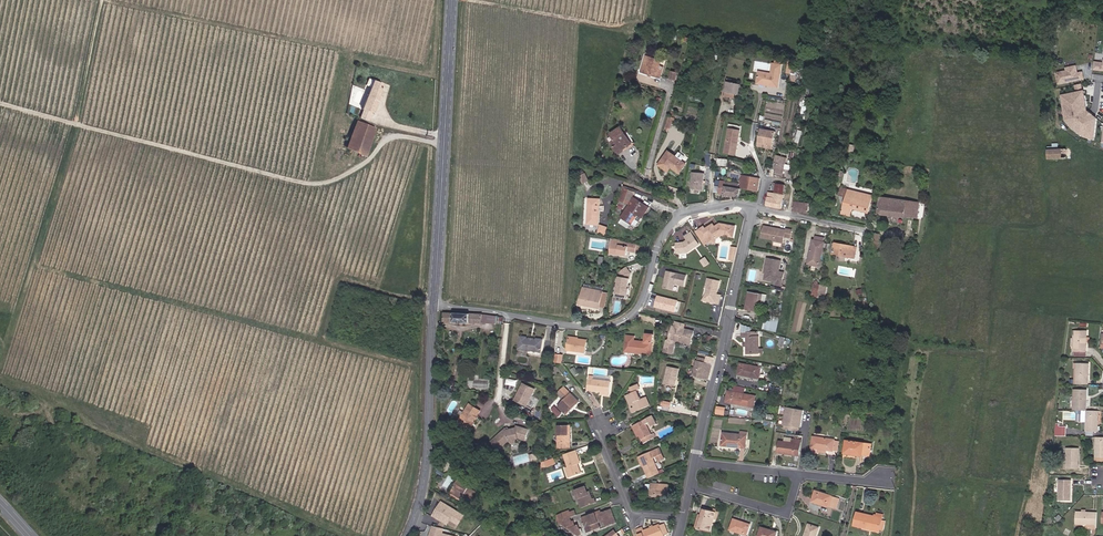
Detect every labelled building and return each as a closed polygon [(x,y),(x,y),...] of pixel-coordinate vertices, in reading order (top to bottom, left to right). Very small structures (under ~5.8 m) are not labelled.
[(661,78),(664,67),(660,66),(662,61),(646,56),(641,72),(661,78)] [(1094,62),(1093,70),(1102,71),(1102,63),(1094,62)] [(778,87),(782,65),(780,65),(775,64),(773,64),(772,74),(759,72),(758,82),(768,84),(768,85),(778,87)] [(1077,66),(1066,68),(1066,71),(1056,73),(1058,84),(1084,79),(1083,72),(1076,73),(1076,72),(1078,71),(1077,66)] [(377,102),(382,84),(374,81),(373,81),(371,87),(362,109),(363,109),(360,118),(368,121),(371,113),(373,113),(377,102)] [(739,94),(741,85),(728,82),(726,92),(736,94),(739,94)] [(1090,137),(1095,137),(1097,119),(1092,115),(1091,116),(1087,113),(1088,112),(1087,111),(1086,106),(1085,106),(1083,97),(1085,96),(1084,91),(1064,95),(1064,100),(1063,100),(1064,109),(1066,108),(1066,113),(1065,113),(1066,120),(1073,128),(1078,132),(1079,131),(1083,134),(1082,135),(1090,138),(1090,137)] [(674,124),(675,119),(670,117),(666,127),(669,128),(671,128),(672,123),(674,124)] [(375,128),(357,121),(346,149),(365,156),(375,128)] [(630,145),(623,134),(625,133),(621,127),(611,134),(615,140),(618,144),(614,147),(618,154),(622,151),(622,150),(630,145)] [(736,155),(741,131),(729,129),(725,153),(736,155)] [(773,150),(776,131),(761,129),(757,146),(767,149),(773,150)] [(632,144),(625,133),(623,134),(630,145),(632,144)] [(1067,158),(1067,149),(1059,150),(1053,150),(1048,150),(1048,159),(1067,158)] [(679,173),(686,164),(682,161),(685,156),(680,152),(676,157),(669,151),(659,165),(667,171),(670,166),(671,167),(679,173)] [(782,178),(787,158),(776,155),(773,169),(776,170),(774,177),(782,178)] [(589,181),(584,169),(578,172),(584,183),(589,181)] [(704,182),(705,173),(693,172),(691,189),(703,190),(703,185),(704,182)] [(758,192),(760,178),(742,175),(740,183),(741,183),(740,188),(758,192)] [(720,187),(715,186),(714,192),(719,193),(724,194),(724,195),(739,197),(741,189),(739,189),(740,183),(721,181),(720,187)] [(785,185),(776,183),(775,193),(784,194),(785,185)] [(625,203),(630,190),(623,187),(618,200),(625,203)] [(869,213),(874,196),(841,188),(839,195),(846,197),(841,214),(851,216),(853,209),(869,213)] [(629,204),(637,192),(630,190),(625,203),(629,204)] [(775,193),(769,192),(766,206),(782,209),(784,194),(775,193)] [(891,215),(893,199),(880,197),(878,214),(891,215)] [(604,212),(604,206),(601,206),(601,199),(589,198),(588,225),(600,225),(600,211),(604,212)] [(643,218),(650,207),(637,199),(632,208),(629,206),(622,217),(637,227),(643,218)] [(918,218),(920,203),(893,199),(891,215),(918,218)] [(809,213),(811,203),(795,201),(794,211),(809,213)] [(734,237),(736,226),(720,224),(718,225),(718,227),(716,228),(715,227),(713,224),(706,229),(704,227),(696,232),(702,241),(709,236),(710,238),(717,239),(722,235),(734,237)] [(606,235),(608,227),(601,225),(598,233),(606,235)] [(791,238),(792,230),(786,229),(785,230),(765,226),(762,237),(774,240),(774,241),(784,243),(785,237),(791,238)] [(688,252),(699,244),(691,232),(685,237),(687,240),(684,242),(684,244),(683,244),(682,243),(677,243),(677,253),(688,252)] [(878,249),(880,235),(873,234),(871,248),(878,249)] [(710,243),(710,238),(709,236),(702,241),(705,246),(710,243)] [(820,266),(825,242),(824,242),(825,238),(816,236),(815,240),(814,240),(811,255),(812,255),(810,264),(820,266)] [(644,248),(644,247),(629,243),(621,240),(612,239),(610,253),(627,256),(628,251),(636,252),(636,251),(643,252),(644,250),(645,250),(646,248),(644,248)] [(852,253),(853,247),(836,243),(836,244),(833,243),(832,251),(834,252),(834,254),(838,255),(838,259),(845,261),(846,257),(855,258),(856,254),(852,253)] [(710,263),(706,258),(701,261),(705,267),(710,263)] [(782,286),(784,273),(779,272),(781,261),(767,258),(765,269),(767,269),(766,273),(768,275),(767,275),(766,277),(768,280),(770,280),(771,279),(772,281),(776,282),(776,285),(782,286)] [(630,285),(632,273),(627,267),(619,273),(622,275),(621,277),(620,277),(617,293),(628,295),(629,295),(630,289),(629,288),(630,285)] [(684,286),(686,276),(667,271),(664,287),(674,290),(675,284),(684,286)] [(717,295),(720,282),(708,279),(706,288),(708,288),(706,295),(709,300),(715,301),(715,303),(719,304),(721,295),(717,295)] [(825,299),(827,287),(821,285),(818,297),(825,299)] [(605,308),(608,293),(584,288),(581,304),(600,308),(600,307),(605,308)] [(757,312),(759,303),(758,303),(759,294),(749,292),(747,301),(750,301),(748,310),(757,312)] [(765,304),(766,295),(759,294),(758,303),(759,303),(765,304)] [(678,300),(656,295),(654,307),(676,312),(678,300)] [(483,323),(483,314),(454,313),(444,313),(444,322),(453,322),(453,323),(460,323),(464,324),(464,323),(470,324),(470,323),(483,323)] [(497,324),(497,316),(483,314),(483,323),(497,324)] [(776,332),(780,318),(766,314),(763,329),(776,332)] [(691,344),(694,331),(684,329),(674,326),(672,326),(669,341),(667,340),(665,352),(673,354),(676,342),(674,342),(674,340),(676,341),(691,344)] [(1086,347),(1086,337),(1087,337),(1087,331),(1075,330),(1075,338),(1073,338),(1072,338),(1072,346),(1073,346),(1073,351),(1087,352),(1087,347),(1086,347)] [(759,348),(759,336),(758,337),(758,332),(748,332),(743,333),(742,333),(742,337),(747,337),(747,343),(747,346),(748,354),(759,353),(759,348)] [(652,352),(654,335),(647,334),(646,342),(634,341),(635,337),(627,336),(625,352),(642,354),(642,351),(652,352)] [(542,356),(544,339),(537,338),(537,340),(535,339),(530,338),(530,339),(528,338),(528,337),(521,336),(519,349),(531,351),(530,355),(542,356)] [(586,352),(588,340),(579,339),(569,338),(568,350),(586,352)] [(708,380),(714,358),(707,356),(706,359),(698,357),(693,376),(708,380)] [(1088,380),(1088,370),(1089,370),(1089,363),(1077,363),(1076,384),(1089,384),(1089,380),(1088,380)] [(759,379),(762,368),(740,364),(738,374),(759,379)] [(675,386),(679,369),(668,366),(664,384),(675,386)] [(579,373),(575,367),(571,370),(575,376),(579,373)] [(609,392),(610,382),(593,380),(593,377),(589,376),(588,390),(602,392),(609,392)] [(474,388),(489,389),(489,379),(474,379),(474,388)] [(532,396),(536,390),(524,383),(515,399),(532,408),(537,399),(532,396)] [(651,406),(647,397),(641,399),(637,391),(640,389),(638,384),(631,387),(632,389),(629,390),(631,393),(628,395),(632,404),(634,403),(636,407),(632,408),(631,409),(633,413),(651,406)] [(745,394),(746,388),(735,385),(734,392),(745,394)] [(561,397),(567,390),(564,387),(558,394),(561,397)] [(1086,404),(1086,394),(1087,394),(1087,390),(1075,389),(1074,410),(1076,410),(1082,411),(1087,411),(1087,404),(1086,404)] [(579,402),(567,390),(561,397),(564,400),(558,406),(567,415),(571,410),(570,409),(573,405),(575,407),(579,402)] [(753,407),(756,396),(745,394),(734,392),(729,391),(727,402),(753,407)] [(632,404),(628,395),(626,395),(632,408),(636,407),(634,403),(632,404)] [(477,418),(478,416),(478,415),(481,411),(470,404),(457,425),(468,431),(471,427),(471,423),(474,422),(477,418)] [(725,407),(716,406),(715,414),(724,415),(725,407)] [(804,409),(785,406),(782,424),(784,425),(799,427),(801,427),(804,409)] [(1098,432),(1098,425),(1098,415),(1099,415),(1099,411),(1087,411),(1082,411),(1082,413),(1081,422),(1086,422),(1086,431),(1098,432)] [(652,434),(647,424),(651,422),(654,426),(658,424),(653,415),(634,425),(640,436),(642,440),(643,439),(644,443),(656,437),(654,433),(652,434)] [(1066,436),(1066,426),(1060,426),(1060,425),(1057,425),(1055,436),(1066,436)] [(518,438),(517,434),(519,434),(522,435),(521,439),(526,440),(529,430),(517,426),(516,428),(508,430),(506,428),(493,441),(500,449),(510,440),(511,442),(517,441),(518,438)] [(571,447),(571,435),(568,435),(568,426),(558,426),(559,448),(571,447)] [(745,448),(747,433),(741,432),(741,435),(723,433),(722,446),(745,448)] [(833,451),(835,440),(830,440),(830,439),(813,437),(811,452),(819,453),(819,452),(825,453),(827,450),(833,451)] [(800,456),(802,440),(793,439),(792,443),(785,442),(780,441),(778,453),(800,456)] [(863,455),(864,448),(871,449),(872,444),(847,441),(845,453),(863,456),(863,455)] [(660,473),(653,458),(657,457),(659,461),(664,459),(660,448),(641,457),(644,464),(643,465),(649,478),(660,473)] [(1078,465),(1078,454),(1079,454),(1079,448),(1067,448),(1066,469),(1078,469),(1079,465),(1078,465)] [(581,463),(576,450),(564,454),(569,467),(566,468),(570,478),(581,473),(578,464),(581,463)] [(556,464),(554,458),(544,462),(546,467),(556,464)] [(470,504),(478,491),(459,480),(451,492),(470,504)] [(1070,494),(1070,484),(1071,484),(1071,480),(1059,480),(1059,501),(1071,501),(1071,494),(1070,494)] [(668,496),(669,484),(651,483),(651,484),(648,484),(646,485),(646,489),(647,491),(651,491),(650,495),(659,495),(668,496)] [(575,489),(582,507),(597,502),(595,497),(593,497),(591,498),(588,490),(586,485),(575,489)] [(491,496),(496,489),(492,487),(487,494),(491,496)] [(836,509),(840,498),(816,491),(813,501),(836,509)] [(844,512),(847,501),(840,498),(836,509),(844,512)] [(464,515),(440,501),(431,515),(447,525),(450,521),(457,525),(464,515)] [(617,523),(611,509),(602,512),(601,510),(582,518),(588,533),(593,531),(593,530),(591,525),(599,522),(605,521),(607,526),(617,523)] [(714,518),(716,512),(714,512),(704,509),(702,515),(699,515),(695,527),(699,528),(711,531),(714,518)] [(578,515),(576,511),(572,512),(568,514),(567,510),(562,512),(564,516),(559,518),(560,522),(571,517),(578,515)] [(882,520),(883,518),(875,516),(858,512),(854,526),(880,532),(880,530),(882,520)] [(1096,528),(1097,513),(1092,512),(1092,513),(1081,513),(1081,512),(1076,512),(1075,524),(1084,524),(1084,528),(1091,528),(1096,528)] [(747,535),(751,526),(745,524),(745,523),(734,519),(731,530),(747,535)] [(578,526),(576,521),(573,522),(565,525),(579,535),(580,535),(581,535),(582,535),(582,534),(583,533),(582,532),(580,524),(578,526)] [(665,535),(664,534),(661,526),(660,524),(654,527),(654,528),(651,529),(651,528),(644,530),(643,531),(644,533),(639,535),(664,535),(665,535)] [(819,528),(808,524),(804,535),(816,535),(819,528)] [(456,535),(443,532),(444,528),(431,525),(428,535),(456,535)] [(778,532),(762,527),(759,535),(776,535),(778,532)]
